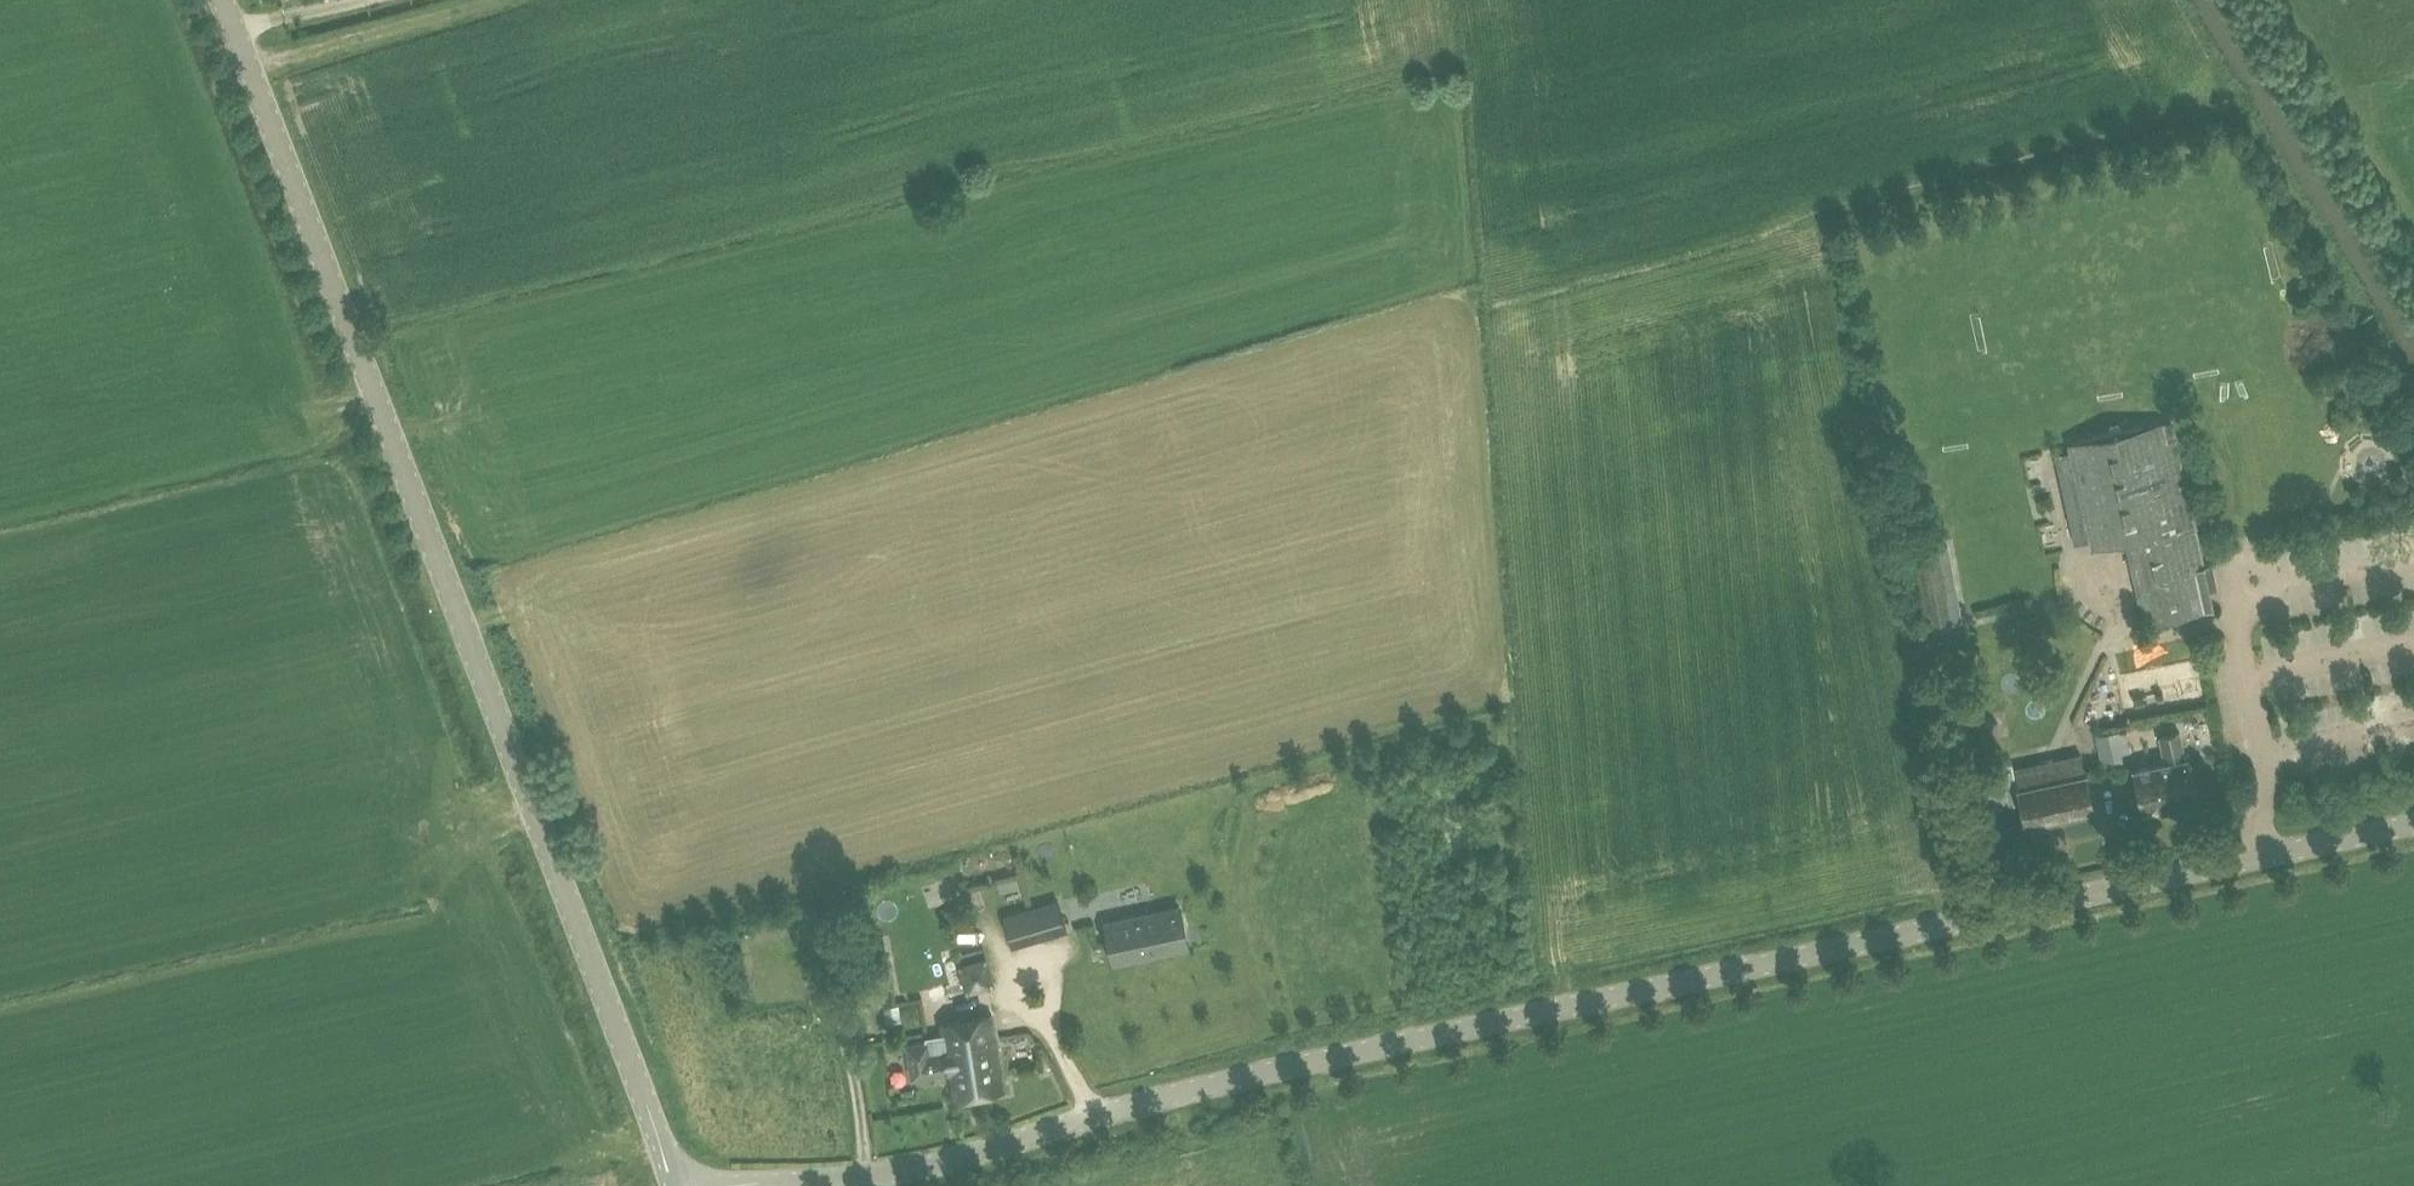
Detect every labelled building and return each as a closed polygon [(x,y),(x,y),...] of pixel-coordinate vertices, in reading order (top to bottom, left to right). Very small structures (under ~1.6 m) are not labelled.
[(346,17),(395,0),(340,0),(346,17)] [(2204,610),(2195,570),(2203,568),(2172,423),(2073,444),(2095,547),(2130,540),(2147,622),(2204,610)] [(2173,716),(2161,719),(2163,726),(2175,724),(2173,716)] [(2122,751),(2118,731),(2096,735),(2103,769),(2125,765),(2122,751)] [(2185,759),(2179,734),(2159,738),(2165,764),(2134,771),(2143,810),(2195,798),(2186,759),(2185,759)] [(2019,787),(2027,822),(2093,808),(2085,773),(2084,773),(2080,755),(2015,769),(2019,787)] [(986,886),(994,911),(1042,895),(1034,870),(986,886)] [(853,915),(868,911),(865,897),(850,901),(853,915)] [(1058,900),(1031,908),(1039,937),(1067,929),(1058,900)] [(1174,948),(1171,935),(1185,932),(1179,906),(1120,919),(1123,931),(1108,934),(1114,961),(1174,948)] [(968,988),(991,981),(985,958),(962,964),(968,988)] [(929,1040),(906,1044),(912,1077),(949,1071),(954,1098),(1006,1090),(993,1014),(940,1023),(945,1049),(931,1051),(929,1040)]
